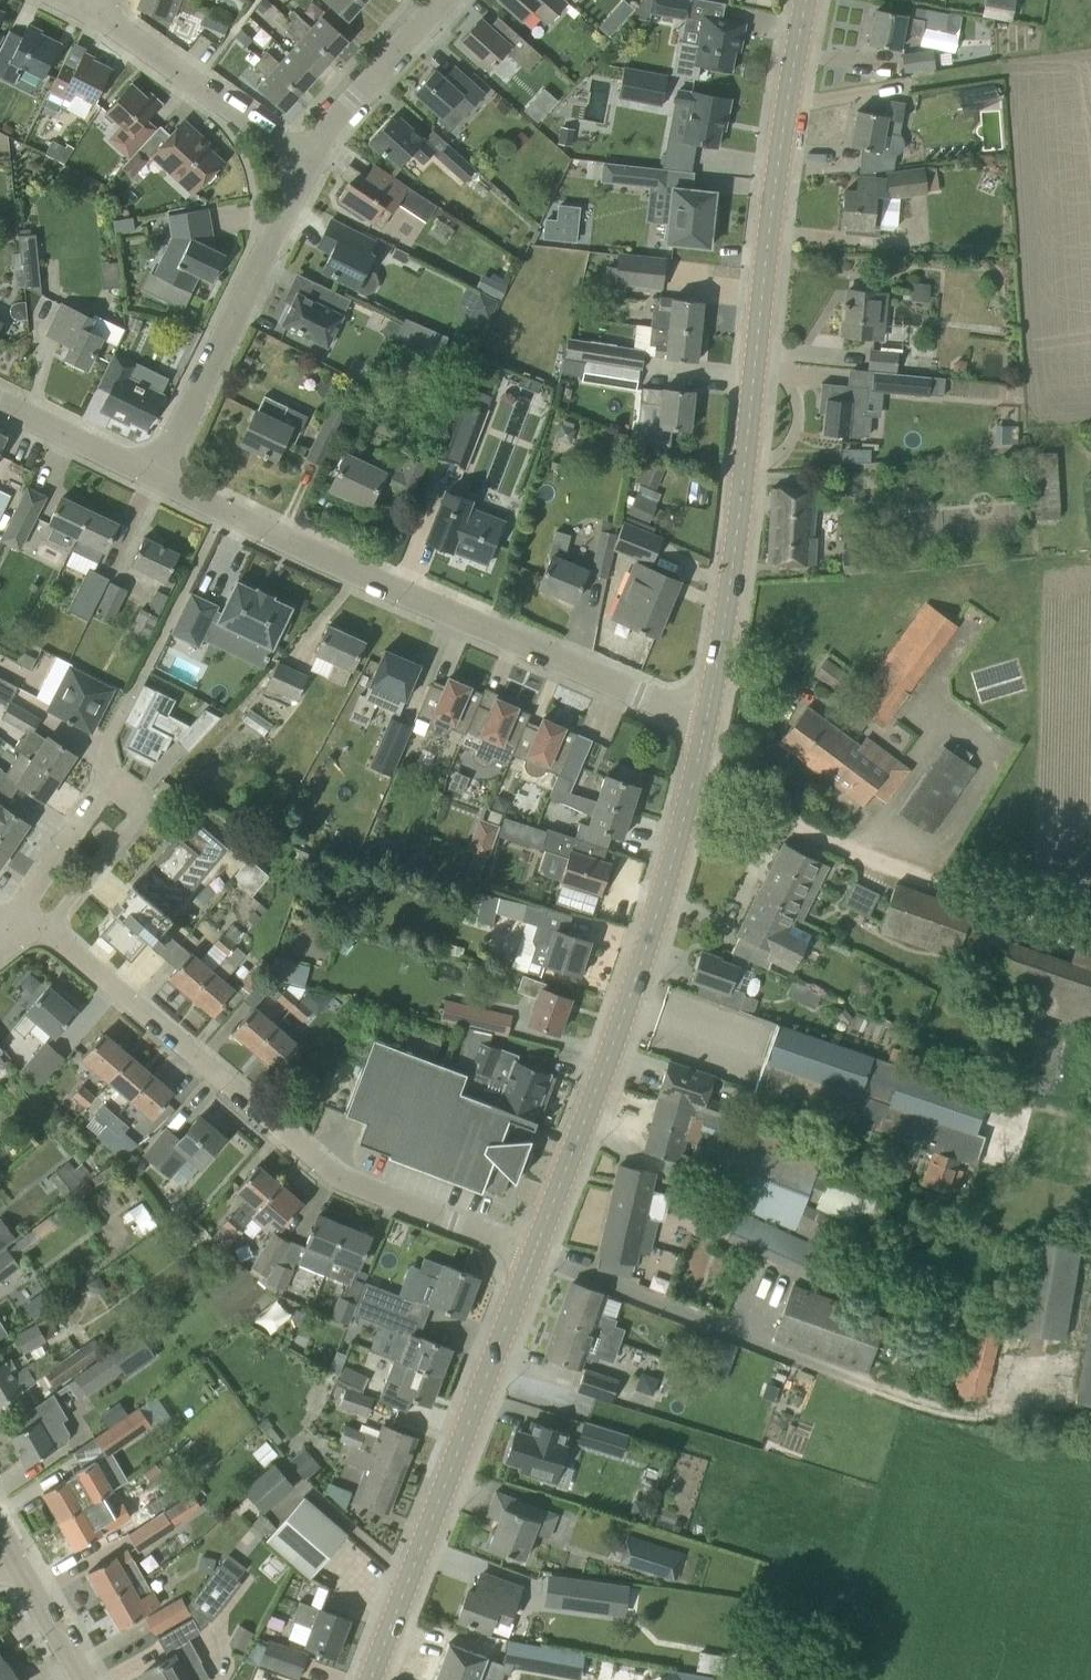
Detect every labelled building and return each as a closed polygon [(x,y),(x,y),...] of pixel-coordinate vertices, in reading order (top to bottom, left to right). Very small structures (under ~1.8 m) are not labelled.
[(192,14),(205,19),(209,10),(196,5),(183,0),(140,0),(137,8),(170,21),(176,7),(192,14)] [(244,0),(219,0),(218,4),(239,13),(244,0)] [(364,3),(361,0),(324,0),(347,21),(364,3)] [(523,21),(533,10),(548,24),(568,2),(566,0),(499,0),(523,21)] [(629,17),(650,20),(651,12),(689,19),(693,0),(641,0),(629,17)] [(982,15),(1012,20),(1016,0),(1015,0),(985,0),(982,15)] [(923,17),(921,26),(945,31),(948,13),(925,9),(923,17)] [(923,17),(898,14),(876,10),(870,43),(891,47),(896,48),(899,32),(920,36),(921,26),(923,17)] [(298,15),(292,22),(332,58),(348,40),(322,16),(312,27),(298,15)] [(697,79),(700,66),(730,72),(735,50),(740,51),(745,23),(703,15),(698,44),(679,41),(672,74),(697,79)] [(542,55),(515,31),(498,16),(489,27),(480,18),(459,42),(490,70),(506,52),(528,71),(542,55)] [(289,52),(316,76),(332,58),(292,22),(286,29),(299,41),(289,52)] [(50,63),(60,43),(40,33),(41,31),(28,24),(22,36),(9,30),(0,48),(0,75),(15,83),(20,73),(14,70),(17,64),(43,77),(50,63)] [(300,94),(260,58),(251,50),(245,57),(254,65),(267,77),(257,88),(284,112),(300,94)] [(267,51),(260,58),(300,94),(316,76),(289,52),(280,63),(267,51)] [(905,70),(934,66),(932,51),(903,55),(905,70)] [(50,90),(71,100),(68,105),(86,114),(92,101),(94,102),(111,69),(92,59),(94,57),(84,52),(76,68),(64,62),(50,90)] [(485,93),(454,66),(444,77),(435,69),(414,92),(441,116),(438,119),(451,131),(464,116),(485,93)] [(668,76),(624,67),(618,97),(662,105),(668,76)] [(109,139),(123,152),(115,160),(121,167),(137,150),(156,129),(146,120),(158,108),(131,83),(116,100),(106,111),(123,128),(116,136),(114,134),(109,139)] [(963,89),(969,101),(976,98),(981,108),(1003,98),(1003,93),(999,95),(994,83),(963,89)] [(731,99),(709,95),(692,92),(691,92),(678,90),(676,103),(689,106),(682,140),(717,147),(721,128),(725,129),(731,99)] [(934,90),(920,93),(922,103),(936,100),(934,90)] [(905,104),(887,101),(884,115),(857,110),(850,146),(861,149),(859,174),(893,169),(896,154),(897,154),(900,152),(903,149),(904,145),(904,142),(903,139),(902,137),(899,135),(905,104)] [(415,132),(399,117),(395,121),(391,118),(369,142),(383,155),(385,152),(400,166),(412,153),(423,163),(435,150),(415,132)] [(193,192),(222,161),(205,146),(207,143),(184,121),(152,155),(193,192)] [(465,183),(477,170),(447,143),(435,156),(465,183)] [(137,150),(121,167),(106,184),(110,195),(129,174),(132,176),(148,159),(137,150)] [(670,170),(603,161),(601,181),(667,189),(670,170)] [(349,182),(338,199),(356,211),(372,222),(382,228),(392,212),(398,203),(427,222),(437,207),(408,187),(392,177),(374,165),(358,188),(349,182)] [(890,195),(926,190),(938,188),(935,166),(887,173),(890,195)] [(884,179),(859,177),(858,192),(845,191),(842,226),(864,228),(878,228),(884,179)] [(663,242),(709,247),(711,230),(716,230),(718,210),(713,209),(715,192),(669,187),(663,242)] [(552,206),(549,237),(582,241),(584,221),(569,220),(571,208),(552,206)] [(172,237),(154,274),(166,280),(158,296),(182,308),(190,291),(198,274),(212,281),(225,255),(215,250),(211,228),(208,208),(186,212),(169,215),(172,237)] [(115,233),(134,229),(132,216),(112,219),(115,233)] [(366,268),(373,255),(369,253),(374,241),(331,220),(318,246),(332,252),(323,270),(357,287),(356,289),(365,294),(374,291),(378,282),(374,272),(366,268)] [(41,295),(35,234),(18,235),(20,251),(19,251),(20,263),(22,263),(24,287),(41,295)] [(664,259),(618,254),(614,282),(661,288),(664,259)] [(334,291),(315,281),(307,297),(295,291),(290,303),(292,304),(282,324),(301,334),(327,346),(350,298),(334,291)] [(843,321),(842,334),(864,337),(874,337),(881,338),(883,323),(885,293),(880,292),(858,289),(858,291),(848,290),(845,321),(843,321)] [(651,326),(700,331),(703,302),(660,297),(659,303),(657,303),(652,307),(651,326)] [(95,314),(93,318),(62,304),(48,334),(70,345),(65,357),(87,368),(101,338),(117,346),(125,329),(95,314)] [(405,317),(402,324),(396,338),(440,357),(449,337),(405,317)] [(388,318),(382,332),(396,338),(402,324),(388,318)] [(647,347),(648,324),(635,323),(634,346),(647,347)] [(697,361),(700,331),(651,326),(649,345),(655,346),(654,356),(697,361)] [(585,361),(640,369),(642,370),(644,354),(567,341),(564,358),(585,361)] [(914,373),(914,372),(929,373),(931,357),(899,354),(899,353),(871,351),(869,369),(914,373)] [(163,394),(131,378),(138,364),(114,352),(107,367),(97,387),(109,393),(100,411),(128,424),(130,421),(146,428),(163,394)] [(585,361),(585,362),(563,359),(553,405),(568,407),(572,381),(568,380),(570,367),(584,370),(582,381),(636,390),(640,369),(585,361)] [(953,365),(952,370),(964,372),(966,361),(960,360),(953,365)] [(931,376),(869,371),(868,388),(930,393),(931,376)] [(823,434),(845,436),(863,437),(867,387),(821,383),(820,400),(827,400),(823,434)] [(694,392),(672,390),(663,389),(642,387),(640,402),(661,404),(659,426),(690,429),(694,392)] [(276,457),(290,427),(300,431),(308,416),(284,404),(264,394),(240,444),(253,450),(255,446),(265,450),(262,456),(265,457),(268,452),(275,455),(274,456),(276,457)] [(436,457),(436,458),(465,469),(465,468),(475,442),(488,410),(487,410),(459,399),(446,430),(436,457)] [(319,463),(343,412),(332,406),(308,458),(319,463)] [(665,436),(660,449),(673,454),(678,441),(665,436)] [(397,486),(412,493),(426,464),(423,463),(429,450),(417,444),(416,447),(397,486)] [(1036,453),(1037,518),(1057,518),(1056,452),(1036,453)] [(369,504),(387,465),(375,459),(371,468),(346,455),(330,488),(332,489),(332,488),(345,494),(346,493),(369,504)] [(28,487),(2,539),(20,548),(46,496),(28,487)] [(817,490),(772,487),(768,563),(790,564),(816,565),(818,535),(815,535),(817,490)] [(425,541),(437,546),(452,552),(455,545),(472,552),(470,557),(487,564),(504,520),(469,507),(472,500),(445,489),(437,511),(425,541)] [(10,495),(0,490),(0,515),(10,495)] [(43,536),(71,549),(89,510),(61,497),(49,523),(49,524),(43,536)] [(650,522),(656,506),(635,497),(628,513),(650,522)] [(117,524),(89,510),(71,549),(98,562),(104,549),(105,550),(117,524)] [(613,548),(652,563),(662,538),(654,535),(656,528),(628,516),(625,523),(623,522),(613,548)] [(606,578),(615,533),(601,529),(591,574),(606,578)] [(575,601),(583,580),(587,570),(563,560),(570,535),(556,531),(549,555),(551,556),(547,565),(539,586),(575,601)] [(144,571),(146,572),(166,581),(179,553),(144,536),(128,570),(141,577),(144,571)] [(879,570),(877,553),(842,557),(844,573),(879,570)] [(679,581),(658,572),(636,563),(613,617),(638,627),(637,630),(643,632),(644,630),(656,635),(669,604),(664,602),(673,581),(678,583),(679,581)] [(89,568),(68,610),(88,620),(109,578),(89,568)] [(111,581),(97,611),(113,619),(127,589),(111,581)] [(256,590),(237,581),(217,621),(272,647),(278,634),(283,636),(289,623),(285,621),(291,607),(272,598),(273,596),(257,588),(256,590)] [(191,593),(172,633),(199,646),(218,606),(191,593)] [(927,603),(843,718),(860,731),(871,716),(885,726),(892,716),(892,715),(908,693),(909,693),(958,625),(927,603)] [(158,617),(141,608),(131,629),(148,638),(158,617)] [(352,669),(364,641),(328,625),(316,653),(333,661),(326,677),(344,685),(351,669),(352,669)] [(30,672),(45,677),(54,652),(39,647),(30,672)] [(360,697),(353,713),(366,719),(373,703),(399,714),(420,665),(384,650),(363,699),(360,697)] [(56,655),(35,696),(52,705),(50,709),(68,719),(67,721),(72,723),(73,721),(91,731),(112,689),(71,668),(73,664),(56,655)] [(834,691),(847,675),(827,659),(814,675),(834,691)] [(266,687),(291,698),(297,701),(308,676),(277,662),(266,687)] [(18,687),(0,677),(0,701),(8,705),(10,702),(18,687)] [(465,735),(466,734),(478,704),(483,692),(482,692),(470,687),(448,677),(443,689),(431,684),(432,684),(431,683),(418,713),(431,719),(430,723),(431,727),(433,731),(437,734),(441,735),(446,734),(449,731),(452,728),(464,733),(464,734),(465,735)] [(156,689),(144,683),(125,721),(136,727),(127,746),(138,752),(136,756),(152,764),(154,760),(156,761),(161,749),(163,750),(163,751),(164,752),(173,735),(149,722),(155,709),(168,715),(176,698),(156,688),(156,689)] [(464,734),(461,743),(474,749),(474,750),(473,752),(473,754),(473,756),(474,758),(475,760),(476,762),(478,763),(480,764),(481,765),(483,765),(485,765),(487,765),(489,765),(491,764),(493,762),(494,761),(495,759),(508,765),(510,761),(513,755),(513,754),(526,725),(531,713),(529,712),(529,713),(517,707),(496,698),(490,710),(478,704),(466,734),(465,735),(464,734)] [(8,705),(9,705),(7,709),(0,705),(0,715),(2,717),(1,718),(28,733),(30,734),(33,730),(39,719),(10,702),(8,705)] [(223,713),(205,706),(198,715),(210,727),(223,713)] [(866,737),(860,746),(824,720),(807,706),(793,724),(873,790),(878,783),(892,793),(909,769),(866,737)] [(210,727),(198,715),(177,738),(178,739),(179,738),(190,747),(189,748),(190,749),(210,727)] [(391,717),(370,766),(391,775),(412,726),(391,717)] [(538,730),(526,725),(513,754),(525,760),(524,764),(525,768),(528,772),(531,774),(536,775),(540,775),(544,772),(546,769),(558,774),(558,775),(560,775),(569,754),(578,733),(577,733),(576,733),(564,728),(565,727),(543,718),(538,730)] [(873,790),(793,724),(778,742),(862,804),(873,790)] [(60,778),(76,755),(48,736),(46,738),(33,730),(30,734),(28,733),(24,738),(22,737),(14,747),(16,748),(20,751),(60,778)] [(944,744),(900,810),(932,831),(976,765),(944,744)] [(44,801),(60,778),(20,751),(4,775),(44,801)] [(560,775),(558,775),(554,785),(567,791),(571,780),(560,775)] [(597,801),(631,812),(639,786),(605,775),(597,801)] [(554,785),(549,796),(592,815),(589,825),(580,822),(575,837),(607,848),(611,833),(622,837),(631,812),(597,801),(567,791),(554,785)] [(0,787),(0,838),(13,847),(29,823),(5,807),(12,796),(0,787)] [(321,826),(332,804),(315,796),(304,818),(321,826)] [(471,864),(483,868),(487,858),(489,859),(501,825),(498,824),(502,813),(491,809),(486,820),(479,817),(467,850),(475,853),(471,864)] [(575,837),(547,828),(541,848),(568,857),(561,881),(600,893),(602,889),(606,887),(609,878),(607,873),(610,863),(603,861),(607,848),(575,837)] [(124,905),(102,930),(115,941),(130,954),(144,937),(158,949),(172,934),(163,926),(171,917),(169,916),(203,877),(217,860),(182,830),(134,885),(120,902),(124,905)] [(13,847),(0,838),(0,865),(13,847)] [(756,896),(795,917),(795,918),(800,921),(810,901),(805,899),(821,868),(824,863),(784,843),(756,896)] [(269,876),(249,858),(232,879),(252,896),(269,876)] [(869,917),(880,895),(854,882),(843,904),(869,917)] [(880,929),(956,956),(972,909),(897,883),(880,929)] [(482,893),(476,920),(494,924),(501,897),(482,893)] [(788,932),(795,918),(795,917),(756,896),(736,935),(771,953),(768,959),(792,971),(807,942),(788,932)] [(543,907),(528,902),(522,921),(536,925),(532,940),(535,946),(532,956),(534,959),(545,962),(544,963),(578,974),(579,973),(585,972),(588,963),(584,958),(589,941),(566,933),(572,916),(543,907)] [(236,945),(245,934),(234,924),(224,935),(223,934),(214,944),(227,955),(236,945)] [(851,948),(831,938),(827,946),(847,956),(851,948)] [(1070,962),(1010,942),(992,995),(1090,1028),(1090,970),(1070,962)] [(696,967),(691,980),(701,983),(697,994),(739,1009),(753,1014),(758,999),(744,994),(744,992),(735,989),(731,987),(739,967),(722,961),(723,958),(702,951),(701,953),(698,954),(694,964),(696,967)] [(192,995),(212,972),(190,952),(170,976),(192,995)] [(192,995),(214,1014),(234,991),(223,981),(237,965),(226,956),(212,972),(192,995)] [(310,965),(275,956),(270,976),(305,986),(310,965)] [(266,973),(256,964),(239,984),(249,992),(266,973)] [(529,1022),(558,1033),(571,999),(547,990),(549,984),(523,974),(517,990),(538,998),(529,1022)] [(308,988),(289,984),(277,998),(290,1009),(299,999),(308,988)] [(62,1027),(77,1011),(48,986),(27,1011),(27,1012),(14,1027),(24,1036),(37,1021),(55,1036),(62,1027)] [(810,988),(802,1003),(814,1009),(822,994),(810,988)] [(302,1019),(303,1020),(312,1010),(304,1004),(299,999),(290,1009),(302,1019)] [(445,1001),(440,1018),(507,1034),(511,1017),(445,1001)] [(233,1031),(255,1050),(276,1026),(254,1007),(233,1031)] [(844,1007),(837,1013),(845,1024),(853,1018),(844,1007)] [(872,1130),(932,1150),(971,1163),(977,1165),(978,1158),(984,1136),(975,1133),(986,1102),(902,1073),(904,1067),(799,1031),(778,1023),(754,1091),(775,1098),(852,1124),(849,1133),(868,1140),(872,1130)] [(276,1026),(255,1050),(277,1069),(292,1052),(298,1045),(288,1036),(276,1026)] [(460,1051),(454,1068),(467,1073),(460,1092),(533,1119),(550,1074),(529,1066),(516,1061),(518,1055),(487,1043),(491,1033),(469,1028),(466,1035),(460,1051)] [(127,1053),(103,1033),(83,1057),(106,1077),(127,1053)] [(359,1076),(345,1113),(365,1121),(358,1141),(389,1153),(388,1156),(481,1191),(483,1187),(503,1195),(510,1176),(515,1181),(531,1138),(524,1139),(528,1126),(533,1128),(536,1120),(533,1119),(460,1092),(467,1073),(454,1068),(373,1037),(359,1076)] [(887,1055),(891,1041),(880,1038),(878,1046),(876,1045),(874,1052),(887,1055)] [(40,1087),(65,1058),(47,1043),(22,1072),(40,1087)] [(893,1047),(889,1059),(900,1062),(904,1051),(893,1047)] [(130,1097),(150,1073),(127,1053),(106,1077),(130,1097)] [(726,1119),(726,1117),(727,1116),(728,1116),(731,1103),(707,1096),(714,1074),(669,1061),(659,1096),(660,1096),(659,1099),(707,1112),(726,1119)] [(130,1097),(154,1118),(174,1094),(150,1073),(130,1097)] [(96,1096),(82,1084),(73,1095),(87,1107),(96,1096)] [(707,1112),(659,1099),(644,1151),(678,1161),(685,1139),(696,1142),(704,1118),(707,1112)] [(95,1115),(107,1125),(117,1114),(104,1103),(95,1115)] [(704,1118),(701,1129),(735,1140),(729,1156),(696,1142),(683,1178),(716,1191),(714,1196),(793,1233),(804,1203),(816,1171),(822,1154),(741,1123),(741,1124),(726,1119),(707,1112),(704,1118)] [(117,1114),(107,1125),(120,1136),(130,1126),(131,1125),(117,1114)] [(201,1166),(226,1138),(199,1115),(179,1139),(167,1128),(145,1154),(170,1176),(188,1155),(201,1166)] [(932,1150),(921,1184),(950,1194),(951,1190),(957,1192),(963,1171),(968,1172),(971,1163),(932,1150)] [(87,1182),(94,1176),(83,1163),(76,1169),(69,1160),(48,1177),(66,1199),(87,1182)] [(829,1176),(817,1208),(850,1221),(879,1233),(897,1185),(835,1161),(829,1176)] [(653,1172),(619,1164),(600,1254),(634,1262),(637,1250),(648,1252),(655,1219),(663,1220),(669,1193),(649,1190),(653,1172)] [(252,1216),(279,1184),(257,1165),(237,1189),(247,1198),(233,1215),(232,1214),(212,1237),(225,1248),(245,1225),(252,1216)] [(252,1216),(263,1225),(270,1217),(281,1227),(302,1203),(279,1184),(252,1216)] [(804,1203),(793,1233),(838,1251),(850,1221),(817,1208),(804,1203)] [(729,1240),(746,1248),(759,1219),(742,1211),(729,1240)] [(21,1266),(18,1263),(28,1256),(24,1252),(59,1226),(50,1214),(32,1228),(32,1229),(16,1241),(17,1243),(9,1248),(8,1247),(0,1253),(0,1282),(21,1266)] [(299,1263),(324,1274),(344,1225),(318,1215),(305,1246),(306,1246),(299,1263)] [(0,1220),(0,1250),(17,1237),(2,1218),(0,1220)] [(759,1219),(746,1248),(767,1257),(780,1228),(759,1219)] [(324,1274),(338,1279),(350,1284),(357,1267),(358,1267),(370,1236),(344,1225),(324,1274)] [(780,1228),(767,1257),(808,1276),(821,1247),(780,1228)] [(250,1271),(261,1281),(288,1242),(275,1233),(250,1271)] [(1065,1339),(1081,1247),(1029,1238),(1013,1330),(1065,1339)] [(278,1262),(288,1242),(261,1281),(266,1286),(281,1296),(284,1289),(286,1290),(294,1269),(278,1262)] [(600,1254),(597,1267),(632,1274),(634,1262),(600,1254)] [(430,1304),(463,1316),(477,1277),(424,1257),(419,1270),(440,1278),(430,1304)] [(359,1298),(399,1314),(405,1297),(366,1282),(359,1298)] [(606,1294),(593,1289),(573,1282),(547,1356),(567,1363),(580,1367),(584,1356),(598,1361),(599,1358),(613,1362),(625,1329),(615,1325),(617,1319),(615,1318),(599,1313),(606,1294)] [(868,1371),(887,1318),(793,1284),(774,1337),(868,1371)] [(37,1295),(24,1304),(34,1318),(47,1309),(37,1295)] [(357,1304),(339,1297),(331,1316),(349,1324),(357,1304)] [(359,1298),(354,1314),(393,1329),(399,1314),(359,1298)] [(1076,1403),(1090,1406),(1090,1310),(1076,1403)] [(37,1323),(14,1335),(23,1352),(46,1340),(45,1338),(58,1331),(59,1331),(49,1311),(35,1318),(37,1323)] [(968,1328),(952,1396),(984,1404),(1004,1323),(970,1316),(954,1312),(951,1324),(968,1328)] [(409,1364),(440,1376),(451,1348),(420,1336),(420,1337),(401,1330),(396,1342),(390,1357),(409,1364)] [(96,1338),(46,1374),(56,1388),(106,1353),(96,1338)] [(717,1338),(704,1372),(705,1372),(726,1380),(738,1346),(717,1338)] [(337,1350),(329,1370),(338,1374),(339,1374),(347,1354),(337,1350)] [(111,1353),(77,1378),(87,1391),(121,1367),(111,1353)] [(27,1364),(19,1369),(11,1356),(0,1363),(0,1404),(15,1395),(14,1393),(37,1380),(27,1364)] [(394,1359),(379,1399),(406,1412),(412,1397),(429,1404),(440,1376),(409,1364),(394,1358),(394,1359)] [(344,1364),(338,1377),(352,1383),(358,1371),(344,1364)] [(611,1401),(619,1380),(585,1368),(578,1389),(611,1401)] [(327,1371),(321,1383),(331,1388),(337,1377),(327,1371)] [(338,1377),(335,1384),(346,1387),(345,1388),(362,1393),(363,1389),(352,1383),(338,1377)] [(766,1382),(762,1397),(776,1401),(781,1387),(766,1382)] [(345,1388),(339,1405),(367,1415),(373,1397),(362,1393),(345,1388)] [(25,1428),(11,1436),(28,1464),(47,1453),(67,1442),(69,1433),(60,1416),(65,1413),(54,1393),(19,1417),(25,1428)] [(122,1419),(96,1436),(98,1441),(108,1456),(135,1437),(133,1434),(147,1424),(136,1409),(122,1419)] [(521,1471),(555,1482),(566,1445),(564,1444),(568,1433),(532,1422),(528,1433),(516,1429),(506,1461),(522,1466),(521,1471)] [(585,1422),(578,1443),(621,1456),(627,1435),(585,1422)] [(340,1438),(352,1443),(407,1464),(417,1438),(382,1424),(377,1437),(345,1424),(340,1438)] [(407,1464),(352,1443),(346,1459),(366,1467),(354,1497),(389,1510),(407,1464)] [(44,1492),(60,1520),(86,1505),(113,1490),(96,1462),(83,1470),(70,1478),(70,1477),(44,1492)] [(244,1489),(263,1511),(294,1485),(275,1463),(244,1489)] [(146,1503),(152,1513),(173,1500),(167,1490),(146,1503)] [(558,1514),(517,1498),(496,1490),(486,1515),(499,1519),(488,1548),(510,1556),(511,1553),(524,1558),(534,1532),(549,1537),(558,1514)] [(163,1510),(165,1513),(130,1535),(140,1551),(175,1528),(173,1525),(201,1507),(192,1492),(163,1510)] [(86,1505),(60,1520),(76,1548),(95,1537),(102,1534),(102,1533),(131,1517),(123,1503),(112,1510),(103,1495),(86,1505)] [(347,1533),(304,1496),(266,1539),(310,1577),(347,1533)] [(685,1553),(672,1548),(629,1535),(620,1561),(677,1579),(685,1553)] [(105,1599),(144,1577),(128,1549),(115,1557),(115,1556),(88,1571),(105,1599)] [(186,1606),(190,1613),(191,1613),(193,1617),(157,1637),(164,1650),(202,1631),(201,1628),(209,1619),(212,1620),(241,1582),(237,1579),(245,1567),(229,1555),(220,1565),(219,1564),(214,1570),(186,1606)] [(521,1587),(482,1572),(475,1593),(468,1590),(458,1618),(490,1629),(495,1615),(508,1620),(521,1587)] [(550,1576),(546,1604),(609,1613),(612,1584),(550,1576)] [(105,1599),(121,1627),(147,1612),(146,1612),(159,1604),(144,1577),(105,1599)] [(186,1606),(181,1597),(146,1617),(155,1633),(190,1613),(186,1606)] [(291,1638),(306,1645),(318,1649),(314,1658),(331,1665),(349,1619),(300,1600),(292,1620),(295,1621),(291,1633),(291,1638)] [(307,1654),(286,1646),(269,1640),(261,1662),(299,1676),(307,1654)] [(508,1641),(504,1663),(513,1664),(544,1670),(562,1673),(566,1651),(548,1648),(508,1641)] [(210,1678),(200,1661),(202,1660),(192,1642),(173,1655),(143,1672),(148,1679),(206,1679),(210,1678)] [(500,1661),(486,1656),(449,1642),(435,1679),(493,1679),(500,1661)] [(6,1663),(0,1668),(0,1679),(19,1679),(6,1663)] [(672,1671),(655,1679),(677,1679),(672,1671)]
